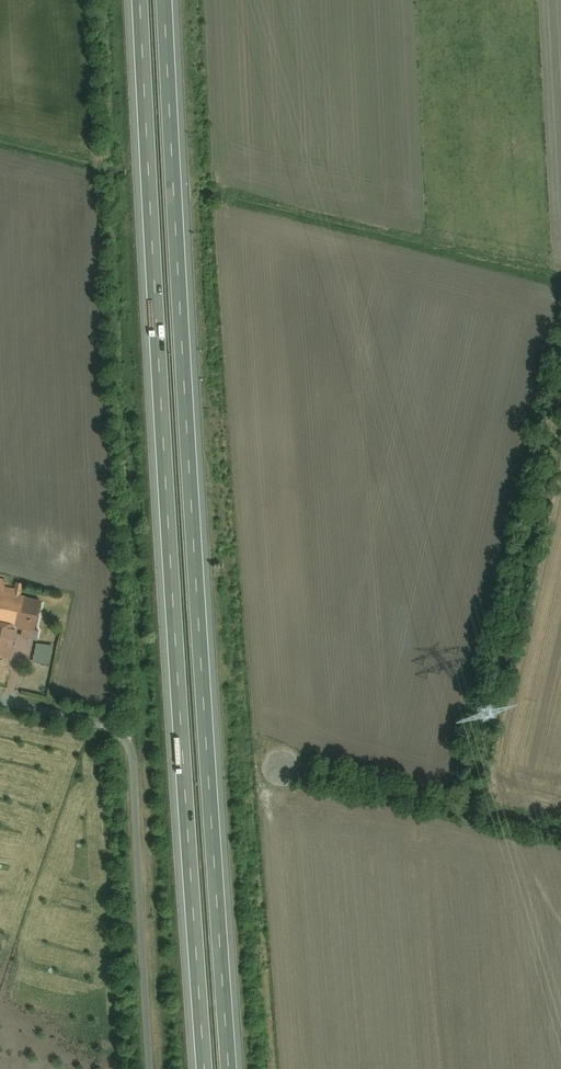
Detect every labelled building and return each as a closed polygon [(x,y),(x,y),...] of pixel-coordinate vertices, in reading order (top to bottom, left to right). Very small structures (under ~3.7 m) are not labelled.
[(0,579),(0,660),(8,662),(14,630),(21,631),(19,641),(38,644),(40,632),(36,631),(42,602),(21,598),(23,586),(15,584),(14,590),(4,588),(6,580),(0,579)]
